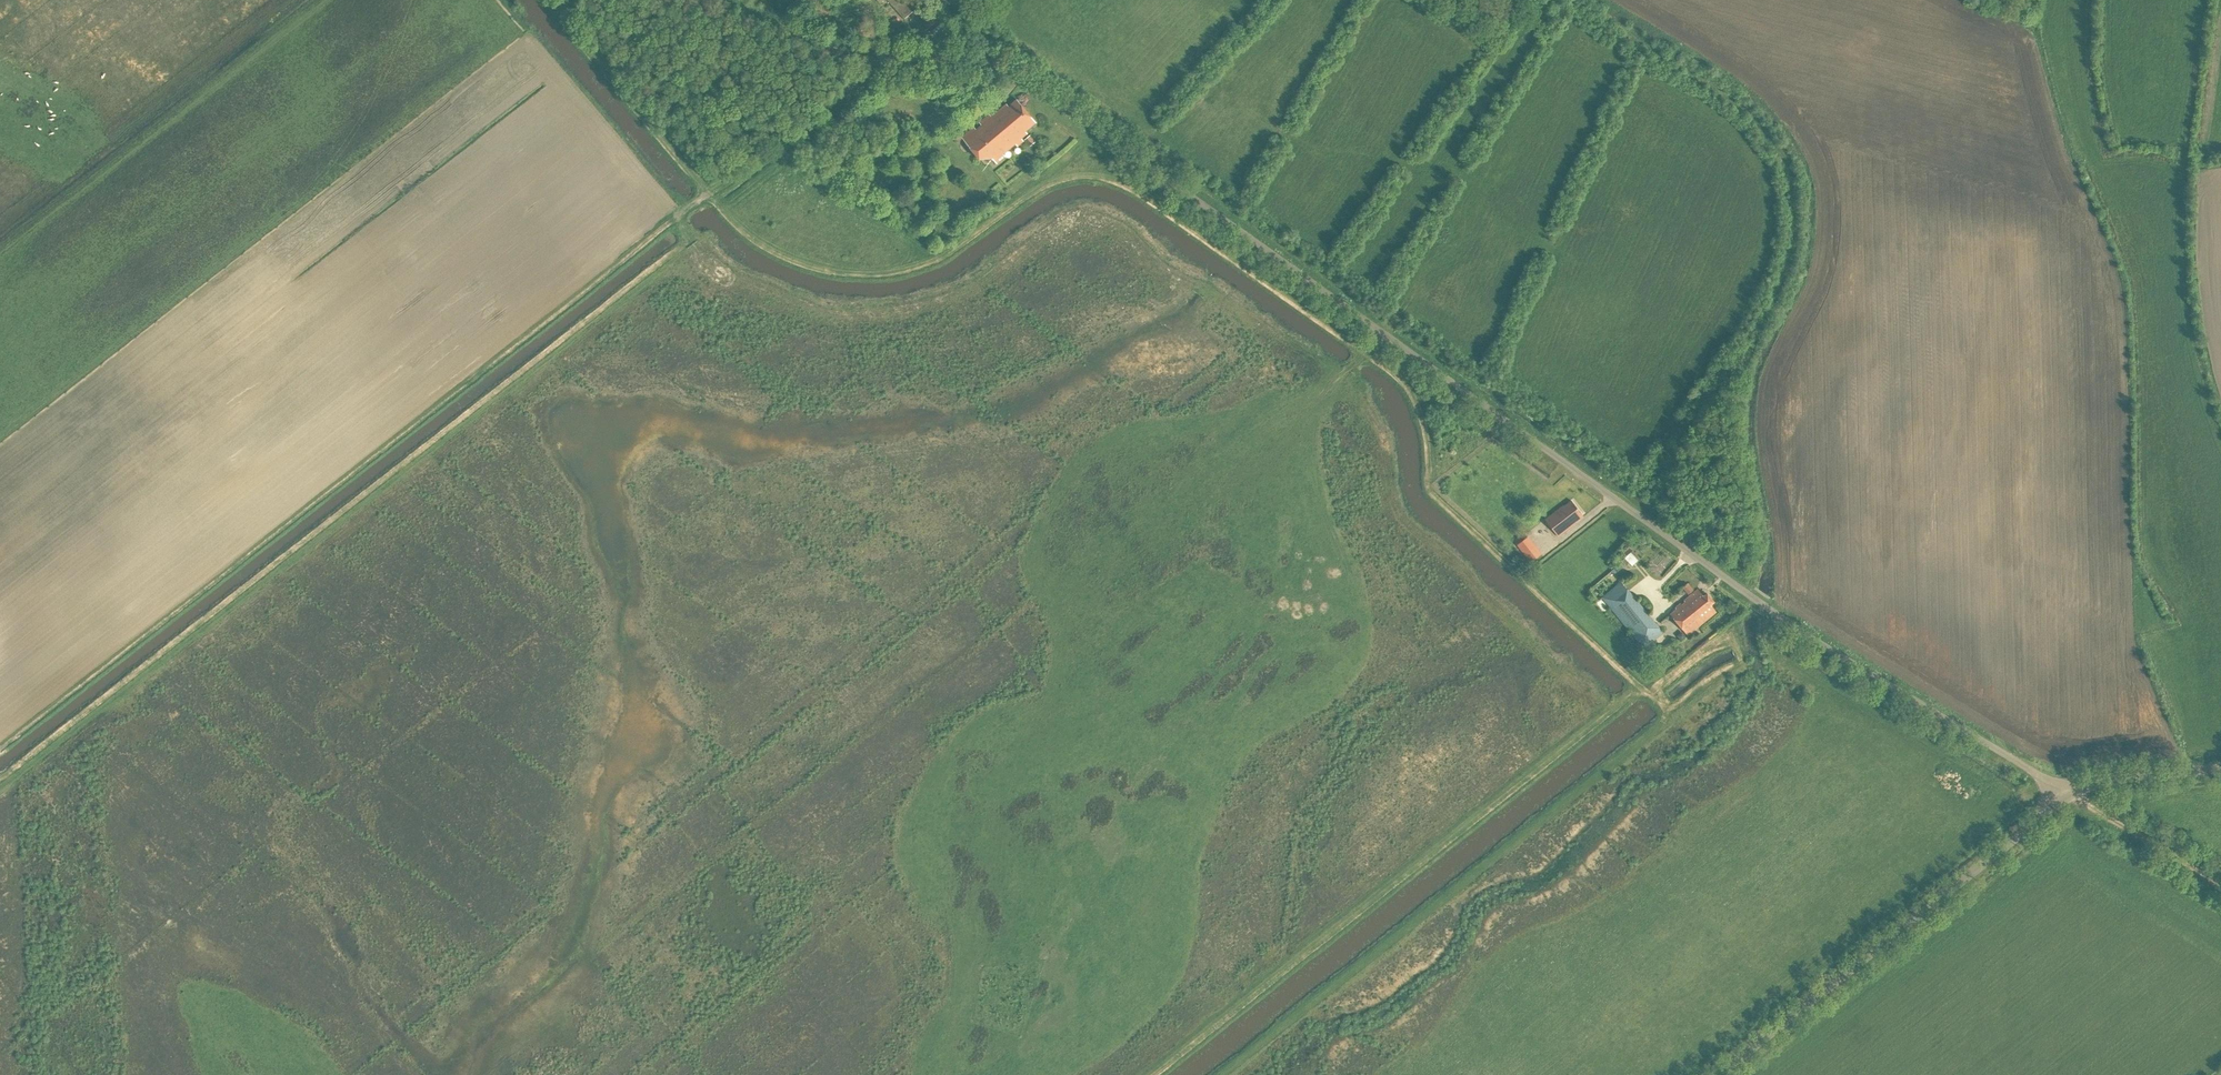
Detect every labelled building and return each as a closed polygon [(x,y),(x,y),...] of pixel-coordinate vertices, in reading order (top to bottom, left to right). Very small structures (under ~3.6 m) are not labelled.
[(905,18),(917,7),(915,4),(920,0),(919,0),(889,0),(905,18)] [(935,36),(945,27),(941,23),(931,31),(935,36)] [(975,127),(962,137),(981,160),(989,153),(997,164),(1006,156),(1004,154),(1016,144),(1018,146),(1024,141),(1022,139),(1028,134),(1026,131),(1037,123),(1018,99),(1009,106),(1007,104),(992,117),(990,114),(980,123),(983,126),(978,131),(975,127)] [(1030,135),(1025,140),(1031,146),(1036,142),(1030,135)] [(1563,505),(1547,518),(1560,535),(1577,522),(1574,519),(1581,513),(1572,501),(1565,506),(1563,505)] [(1528,538),(1517,546),(1530,563),(1541,555),(1528,538)] [(1602,598),(1644,648),(1663,633),(1612,571),(1589,590),(1598,601),(1602,598)] [(1682,588),(1688,595),(1694,590),(1688,583),(1682,588)] [(1710,605),(1714,602),(1707,593),(1704,596),(1698,589),(1684,600),(1685,602),(1682,604),(1680,603),(1675,607),(1676,609),(1670,614),(1687,635),(1716,612),(1710,605)]
